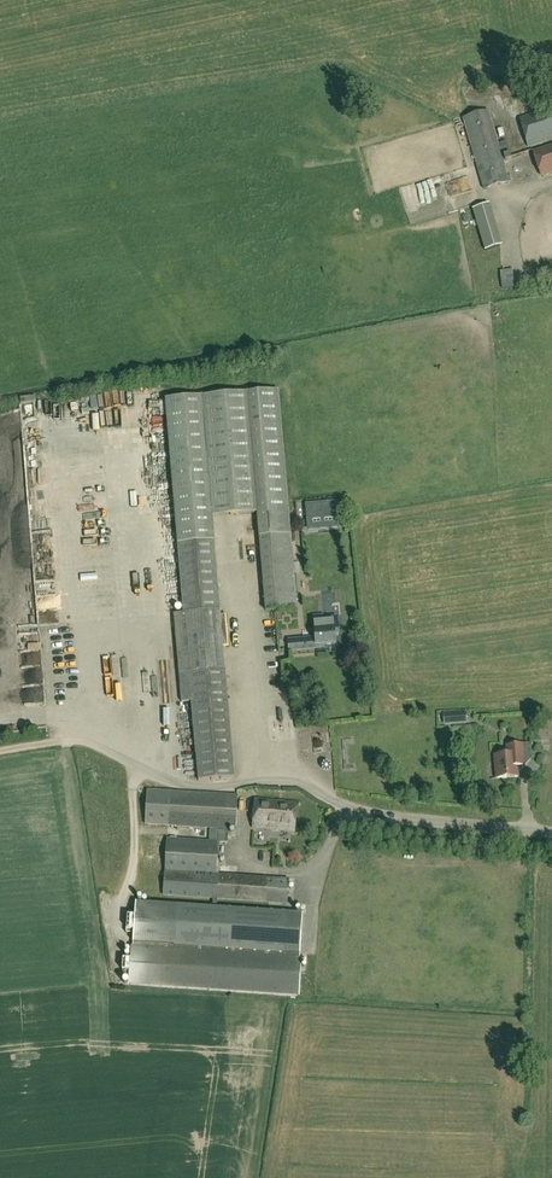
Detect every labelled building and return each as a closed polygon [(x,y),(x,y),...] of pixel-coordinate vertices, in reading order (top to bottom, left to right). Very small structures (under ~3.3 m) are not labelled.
[(519,118),(528,146),(551,138),(551,107),(519,118)] [(489,111),(463,119),(484,190),(510,182),(504,163),(512,160),(506,142),(498,144),(489,111)] [(533,153),(541,176),(551,172),(551,147),(533,153)] [(465,182),(473,181),(470,170),(463,172),(465,182)] [(485,235),(501,235),(501,200),(485,200),(485,235)] [(506,265),(518,265),(517,251),(505,252),(506,265)] [(165,400),(178,545),(214,541),(212,517),(257,513),(266,611),(297,608),(278,390),(165,400)] [(65,472),(65,482),(81,482),(81,472),(65,472)] [(335,501),(307,504),(309,528),(337,526),(336,515),(335,501)] [(216,552),(178,555),(197,782),(236,776),(216,552)] [(289,651),(320,648),(320,645),(335,643),(335,636),(338,636),(337,618),(323,619),(322,616),(314,617),(315,638),(288,640),(289,651)] [(496,779),(518,778),(517,759),(523,758),(522,744),(509,745),(509,750),(505,754),(495,755),(496,779)] [(217,898),(234,899),(287,903),(288,880),(218,876),(220,842),(228,843),(229,829),(236,829),(238,796),(170,792),(147,790),(145,824),(168,825),(217,828),(216,842),(167,839),(163,894),(213,898),(212,908),(216,908),(217,898)] [(297,802),(255,798),(252,829),(295,833),(297,802)] [(123,975),(131,976),(130,985),(297,997),(303,914),(216,908),(212,908),(136,903),(135,915),(127,915),(126,933),(133,934),(132,960),(124,960),(123,975)]
